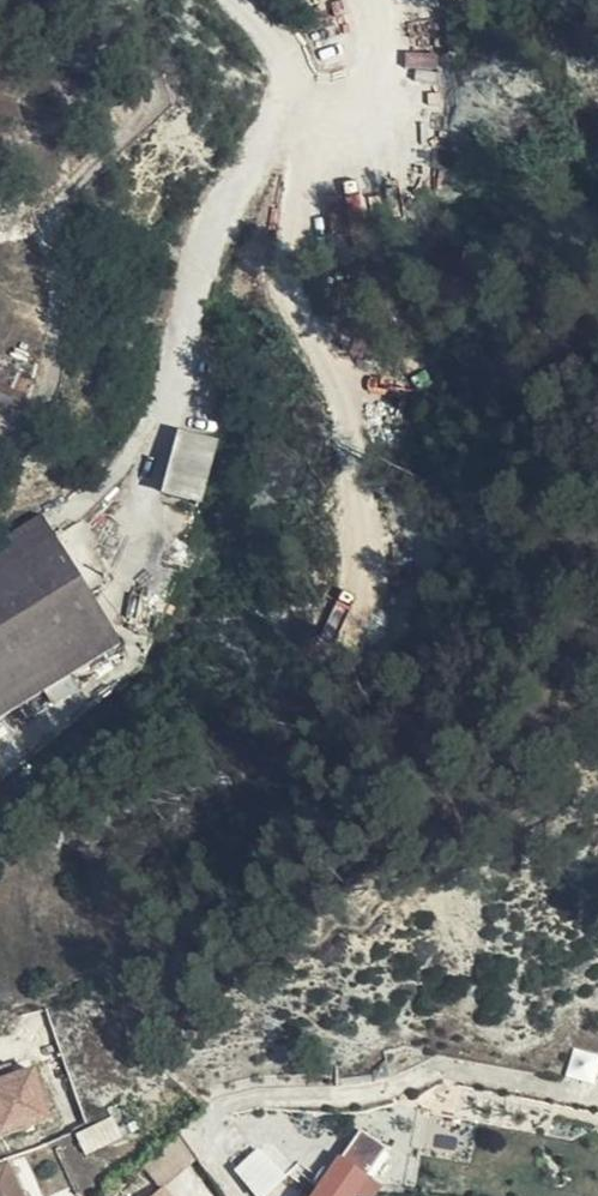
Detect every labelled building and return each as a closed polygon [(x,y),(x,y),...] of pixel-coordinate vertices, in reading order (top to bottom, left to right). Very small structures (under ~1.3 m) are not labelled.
[(405,51),(404,67),(435,70),(437,54),(405,51)] [(21,402),(28,384),(0,374),(0,393),(21,402)] [(21,402),(0,393),(0,402),(18,409),(21,402)] [(200,502),(218,437),(176,426),(159,491),(200,502)] [(120,646),(122,645),(50,528),(64,519),(57,509),(0,544),(0,720),(120,646)] [(597,1067),(597,1055),(574,1048),(566,1075),(593,1082),(597,1067)] [(0,1066),(0,1136),(53,1118),(35,1065),(14,1072),(11,1062),(0,1066)] [(114,1118),(77,1136),(87,1156),(125,1138),(114,1118)] [(385,1151),(363,1136),(341,1165),(323,1192),(319,1195),(355,1195),(385,1151)] [(256,1195),(262,1195),(285,1175),(258,1145),(232,1169),(256,1195)] [(311,1185),(323,1192),(341,1165),(330,1158),(311,1185)] [(10,1167),(0,1171),(0,1195),(22,1195),(10,1167)] [(148,1195),(172,1195),(158,1184),(148,1195)]
